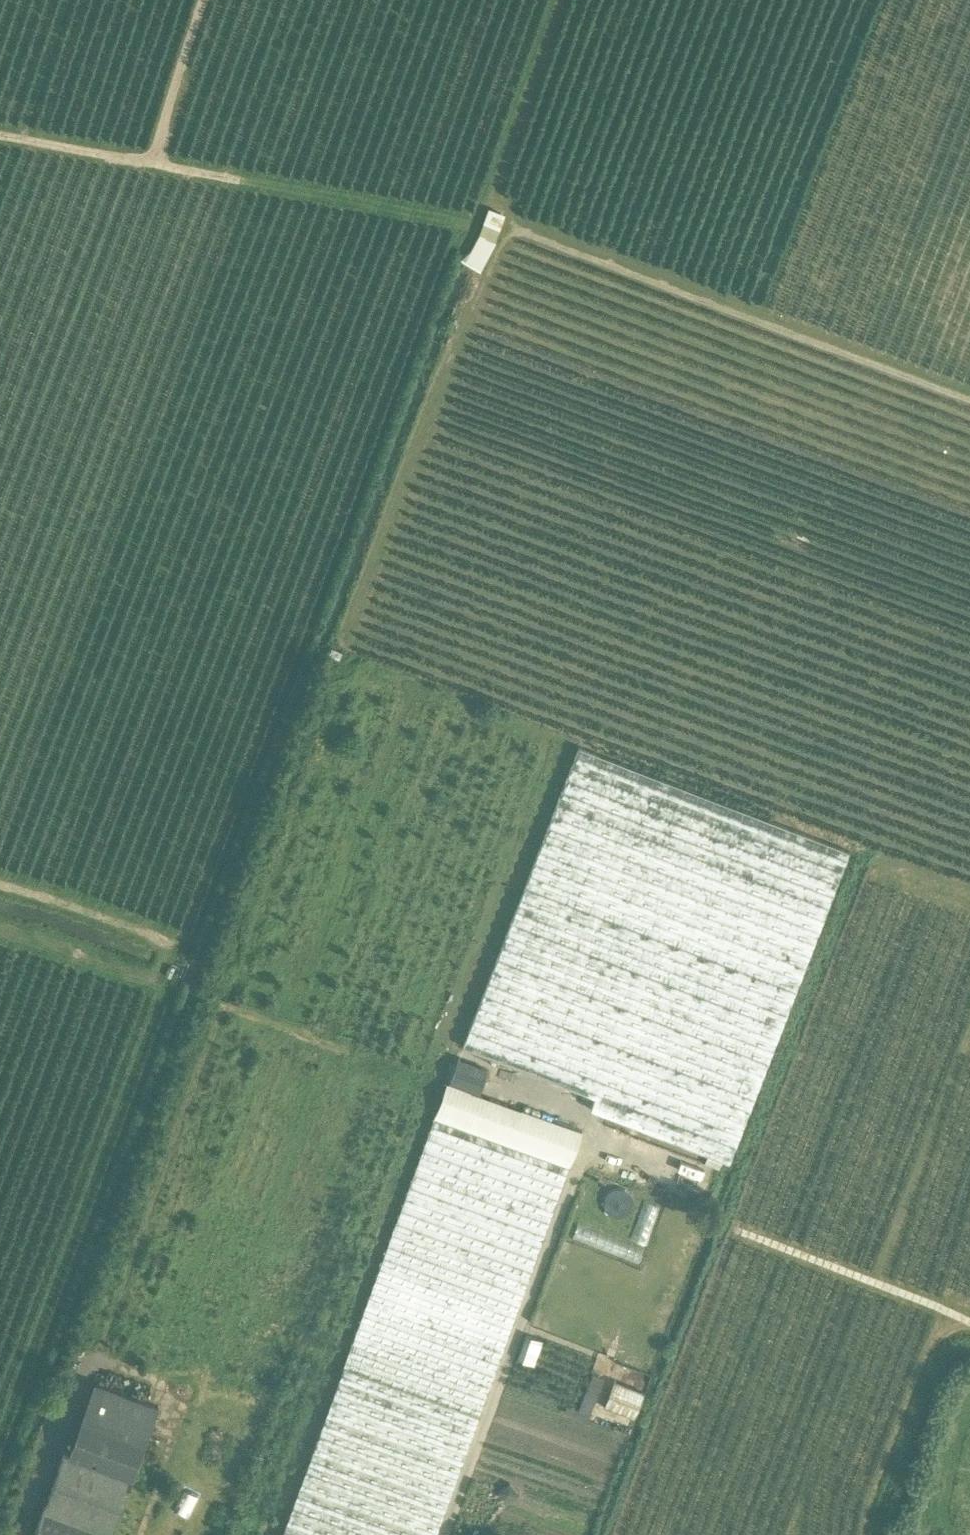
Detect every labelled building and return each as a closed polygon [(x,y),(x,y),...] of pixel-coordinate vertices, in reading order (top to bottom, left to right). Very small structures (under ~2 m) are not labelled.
[(486,220),(499,223),(501,214),(488,210),(486,220)] [(730,1161),(849,849),(579,745),(465,1051),(595,1099),(591,1109),(730,1161)] [(284,1534),(435,1534),(440,1523),(582,1135),(480,1098),(489,1073),(459,1062),(450,1087),(448,1086),(382,1265),(284,1534)] [(604,1197),(603,1201),(603,1204),(604,1207),(606,1210),(607,1212),(609,1213),(611,1215),(613,1216),(616,1216),(619,1217),(623,1216),(625,1215),(628,1213),(630,1210),(631,1208),(632,1204),(633,1202),(632,1198),(631,1195),(629,1193),(627,1191),(626,1190),(623,1189),(621,1188),(618,1188),(615,1188),(612,1189),(610,1190),(605,1194),(604,1197)] [(517,1359),(533,1364),(542,1340),(526,1334),(517,1359)] [(604,1378),(591,1373),(576,1414),(589,1419),(604,1378)] [(606,1404),(636,1414),(644,1389),(614,1379),(606,1404)] [(69,1455),(65,1453),(34,1534),(110,1534),(158,1407),(96,1383),(69,1455)] [(566,1403),(564,1410),(576,1414),(579,1407),(566,1403)]
